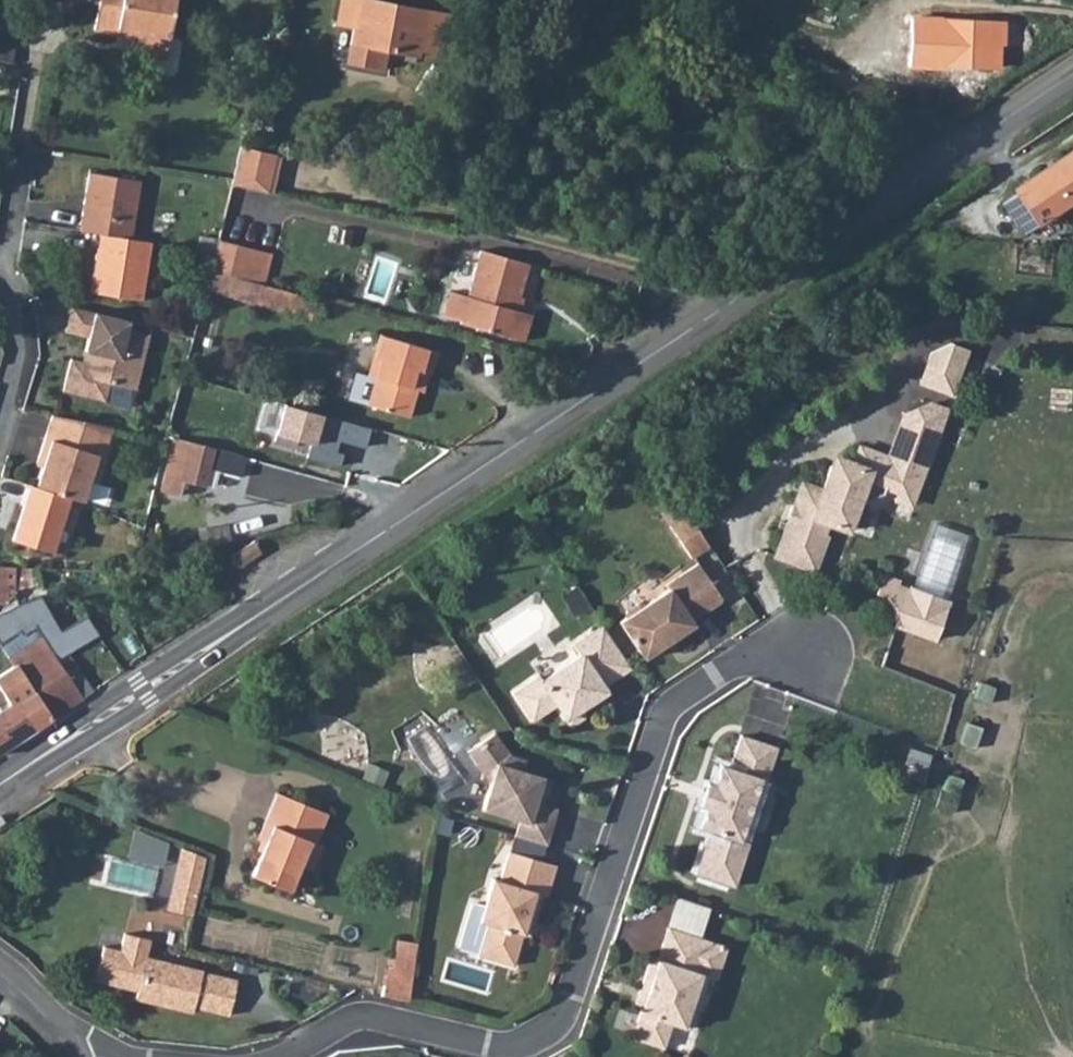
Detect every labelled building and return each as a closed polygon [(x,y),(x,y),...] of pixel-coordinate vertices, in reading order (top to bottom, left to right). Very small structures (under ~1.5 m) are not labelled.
[(87,0),(96,1),(91,34),(112,37),(112,32),(129,34),(126,52),(164,57),(174,0),(87,0)] [(397,0),(337,0),(333,26),(350,27),(347,45),(389,51),(388,58),(414,61),(416,43),(445,47),(450,7),(397,0)] [(914,53),(914,69),(943,71),(943,68),(976,70),(975,78),(984,78),(984,70),(992,70),(995,19),(915,14),(914,53)] [(232,176),(232,181),(269,190),(277,150),(241,141),(232,176)] [(1003,207),(1023,237),(1072,204),(1072,153),(1016,192),(1017,197),(1003,207)] [(89,169),(80,228),(98,231),(91,288),(142,296),(150,239),(127,235),(136,176),(89,169)] [(254,281),(261,251),(216,238),(208,268),(254,281)] [(461,323),(460,329),(505,342),(506,338),(523,342),(530,318),(515,313),(527,265),(483,253),(472,291),(452,286),(444,318),(461,323)] [(208,268),(202,292),(312,323),(318,300),(254,281),(208,268)] [(97,311),(68,305),(62,330),(85,335),(80,360),(69,357),(62,389),(104,399),(109,380),(135,386),(147,330),(125,325),(127,317),(97,311)] [(370,407),(398,414),(421,349),(382,338),(375,363),(382,365),(370,407)] [(969,345),(954,339),(933,349),(923,379),(954,390),(969,345)] [(421,349),(398,414),(409,417),(421,376),(430,379),(436,354),(421,349)] [(921,483),(945,415),(933,411),(937,401),(932,399),(906,411),(891,453),(862,443),(856,460),(847,457),(833,463),(824,486),(805,479),(778,553),(817,567),(830,532),(826,530),(830,520),(850,527),(862,496),(868,498),(886,490),(888,484),(901,488),(905,477),(921,483)] [(937,401),(933,411),(945,415),(948,405),(937,401)] [(366,429),(282,404),(272,441),(292,447),(294,440),(308,444),(304,458),(335,467),(339,454),(328,451),(332,439),(361,448),(366,429)] [(36,485),(67,495),(82,502),(91,473),(96,475),(112,426),(52,415),(38,457),(44,458),(36,485)] [(246,458),(175,438),(161,490),(180,495),(184,481),(204,486),(205,483),(213,486),(217,471),(240,478),(246,458)] [(898,496),(915,502),(921,483),(905,477),(901,488),(898,496)] [(29,483),(12,541),(50,552),(67,495),(36,485),(29,483)] [(695,555),(713,543),(691,511),(673,523),(695,555)] [(247,546),(223,559),(230,571),(254,558),(247,546)] [(622,620),(646,656),(697,622),(694,618),(722,599),(723,594),(700,561),(668,583),(671,587),(648,602),(641,601),(629,609),(628,616),(622,620)] [(15,568),(14,588),(24,589),(26,568),(15,568)] [(883,581),(879,590),(890,594),(898,608),(900,622),(899,623),(940,638),(954,599),(912,583),(910,591),(883,581)] [(35,597),(17,603),(39,637),(55,660),(65,654),(101,632),(89,614),(57,632),(35,597)] [(6,657),(39,637),(17,603),(0,611),(0,647),(6,657)] [(517,691),(535,717),(558,702),(568,716),(608,689),(605,684),(633,665),(604,623),(575,643),(582,652),(544,678),(542,674),(517,691)] [(39,637),(6,657),(10,665),(15,661),(51,716),(90,691),(65,654),(55,660),(39,637)] [(0,671),(0,691),(8,703),(14,698),(33,729),(51,716),(15,661),(10,665),(0,671)] [(33,729),(14,698),(8,703),(0,691),(0,750),(33,729)] [(713,829),(699,872),(734,883),(741,862),(745,864),(753,840),(744,838),(764,776),(770,778),(781,745),(744,733),(734,766),(724,763),(717,783),(711,781),(704,803),(710,805),(703,826),(713,829)] [(492,735),(466,753),(478,771),(491,774),(489,786),(482,811),(518,821),(551,829),(557,808),(543,805),(550,780),(514,770),(517,760),(508,758),(492,735)] [(491,774),(478,771),(489,786),(491,774)] [(285,889),(293,867),(304,839),(309,840),(319,811),(269,792),(251,839),(259,843),(247,875),(285,889)] [(518,821),(514,837),(547,845),(551,829),(518,821)] [(181,851),(171,889),(196,895),(205,859),(181,851)] [(549,896),(557,865),(510,853),(503,883),(495,881),(484,924),(491,925),(482,957),(518,967),(529,924),(536,926),(544,895),(549,896)] [(171,889),(167,907),(191,913),(196,895),(171,889)] [(682,896),(671,927),(701,936),(711,905),(682,896)] [(701,936),(671,927),(661,958),(655,956),(646,982),(652,984),(635,1036),(667,1047),(675,1022),(693,1028),(703,997),(697,995),(704,973),(715,941),(701,936)] [(146,938),(122,931),(117,948),(100,943),(90,976),(132,988),(130,996),(186,1012),(187,1006),(222,1016),(232,981),(197,972),(198,970),(142,955),(146,938)] [(396,937),(386,994),(410,998),(420,941),(396,937)] [(730,946),(715,941),(704,973),(719,978),(730,946)]
